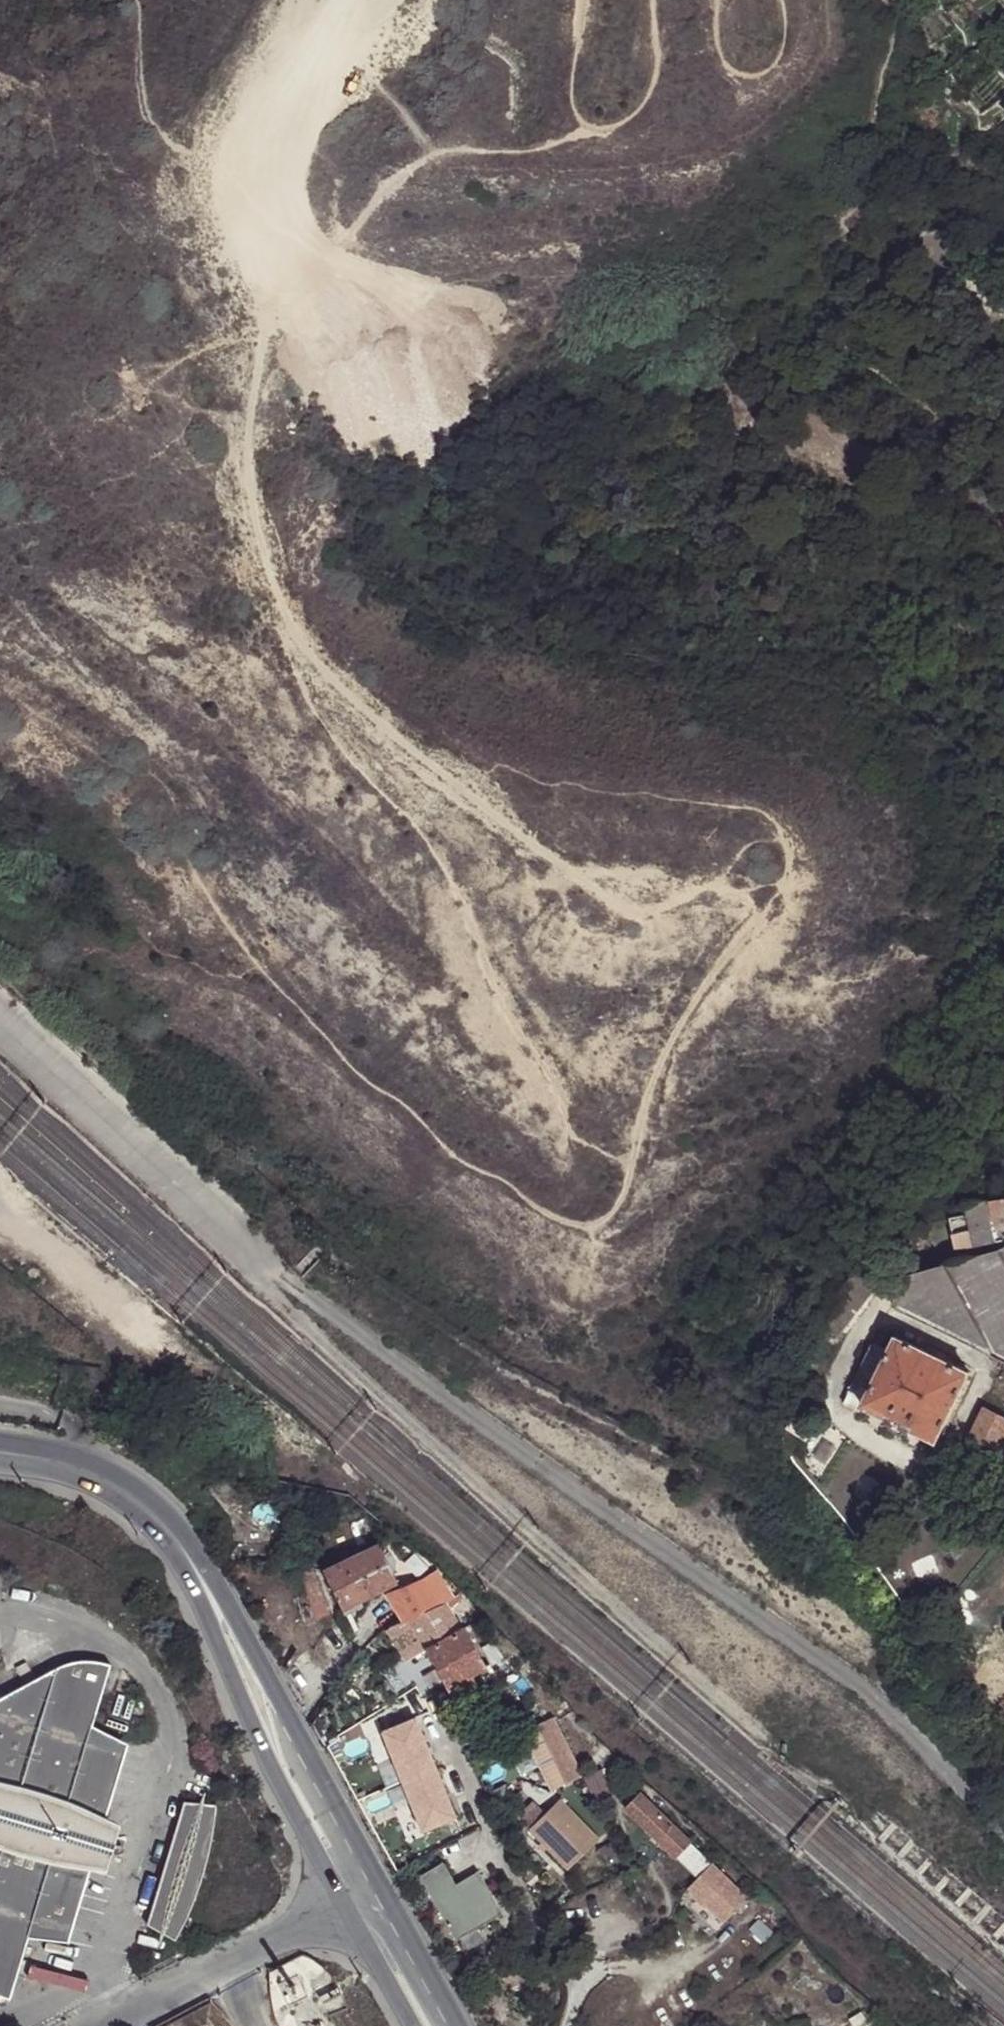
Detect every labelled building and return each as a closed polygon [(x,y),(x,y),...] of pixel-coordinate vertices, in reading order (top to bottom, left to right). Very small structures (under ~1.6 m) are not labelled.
[(989,1225),(1003,1223),(1003,1198),(985,1202),(989,1225)] [(985,1202),(962,1205),(971,1248),(993,1244),(989,1225),(985,1202)] [(995,1254),(1003,1266),(1003,1248),(995,1254)] [(969,1258),(947,1263),(929,1268),(906,1273),(892,1302),(1003,1358),(1003,1266),(995,1254),(969,1258)] [(929,1268),(947,1263),(945,1255),(926,1258),(929,1268)] [(877,1373),(863,1402),(936,1438),(967,1370),(896,1334),(887,1352),(877,1373)] [(871,1345),(863,1365),(877,1373),(887,1352),(871,1345)] [(861,1409),(863,1402),(877,1373),(863,1365),(845,1402),(861,1409)] [(1003,1433),(1003,1417),(982,1407),(971,1432),(990,1442),(997,1446),(1003,1433)] [(984,1451),(990,1442),(971,1432),(966,1443),(984,1451)] [(378,1546),(373,1548),(322,1572),(336,1599),(342,1611),(383,1591),(398,1584),(386,1561),(384,1555),(378,1546)] [(310,1562),(298,1566),(309,1594),(307,1595),(313,1610),(328,1602),(310,1562)] [(403,1623),(438,1608),(421,1580),(386,1596),(403,1623)] [(328,1602),(313,1610),(317,1620),(325,1618),(332,1616),(328,1602)] [(462,1634),(445,1605),(438,1608),(403,1623),(393,1625),(389,1627),(408,1657),(424,1648),(429,1654),(462,1634)] [(488,1667),(467,1630),(462,1634),(429,1654),(449,1690),(488,1667)] [(504,1657),(501,1652),(492,1642),(483,1648),(493,1665),(504,1657)] [(325,1669),(330,1675),(344,1659),(341,1656),(335,1650),(324,1662),(327,1667),(325,1669)] [(0,1993),(21,1937),(54,1940),(81,1862),(100,1853),(104,1840),(93,1827),(122,1743),(94,1730),(114,1668),(97,1663),(79,1662),(61,1666),(0,1695),(0,1993)] [(488,1667),(449,1690),(454,1700),(493,1676),(488,1667)] [(582,1776),(555,1717),(538,1726),(565,1784),(582,1776)] [(416,1719),(379,1735),(422,1836),(459,1820),(416,1719)] [(638,1798),(626,1811),(697,1881),(688,1892),(724,1927),(748,1903),(638,1798)] [(217,1806),(186,1799),(142,1921),(172,1933),(188,1899),(201,1864),(217,1806)] [(549,1816),(532,1832),(572,1872),(603,1842),(564,1802),(549,1816)] [(521,1821),(532,1832),(549,1816),(537,1805),(521,1821)] [(419,1882),(455,1946),(502,1920),(479,1879),(455,1892),(442,1869),(419,1882)]
